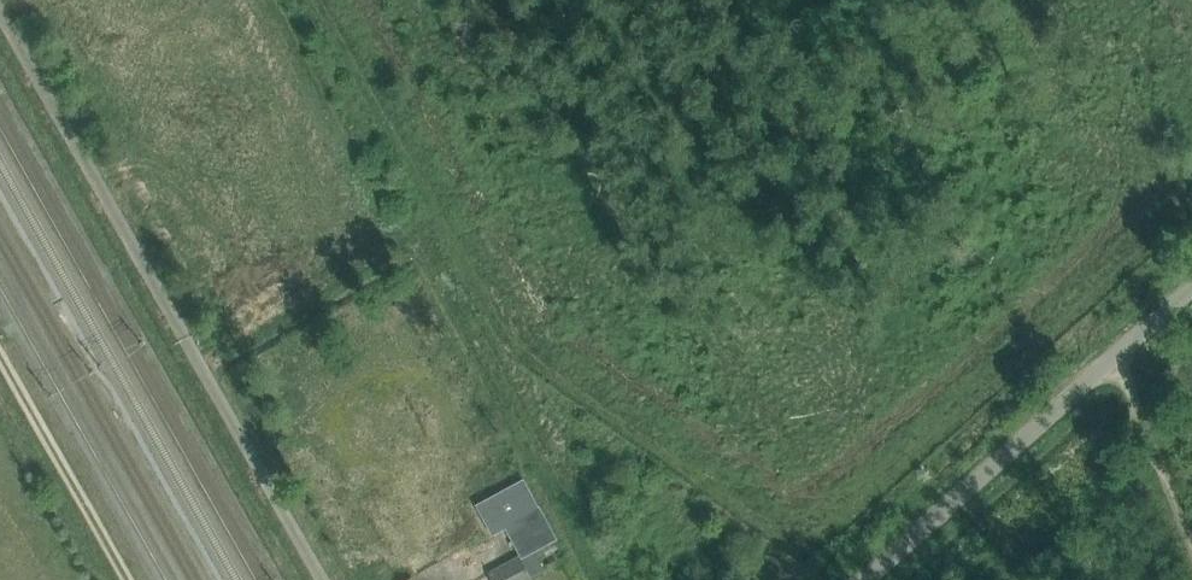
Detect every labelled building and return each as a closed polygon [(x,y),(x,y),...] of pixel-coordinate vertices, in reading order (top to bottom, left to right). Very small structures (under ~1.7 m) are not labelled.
[(526,480),(482,503),(496,530),(540,507),(526,480)] [(489,572),(494,579),(532,579),(534,579),(533,577),(532,576),(520,555),(489,572)]
